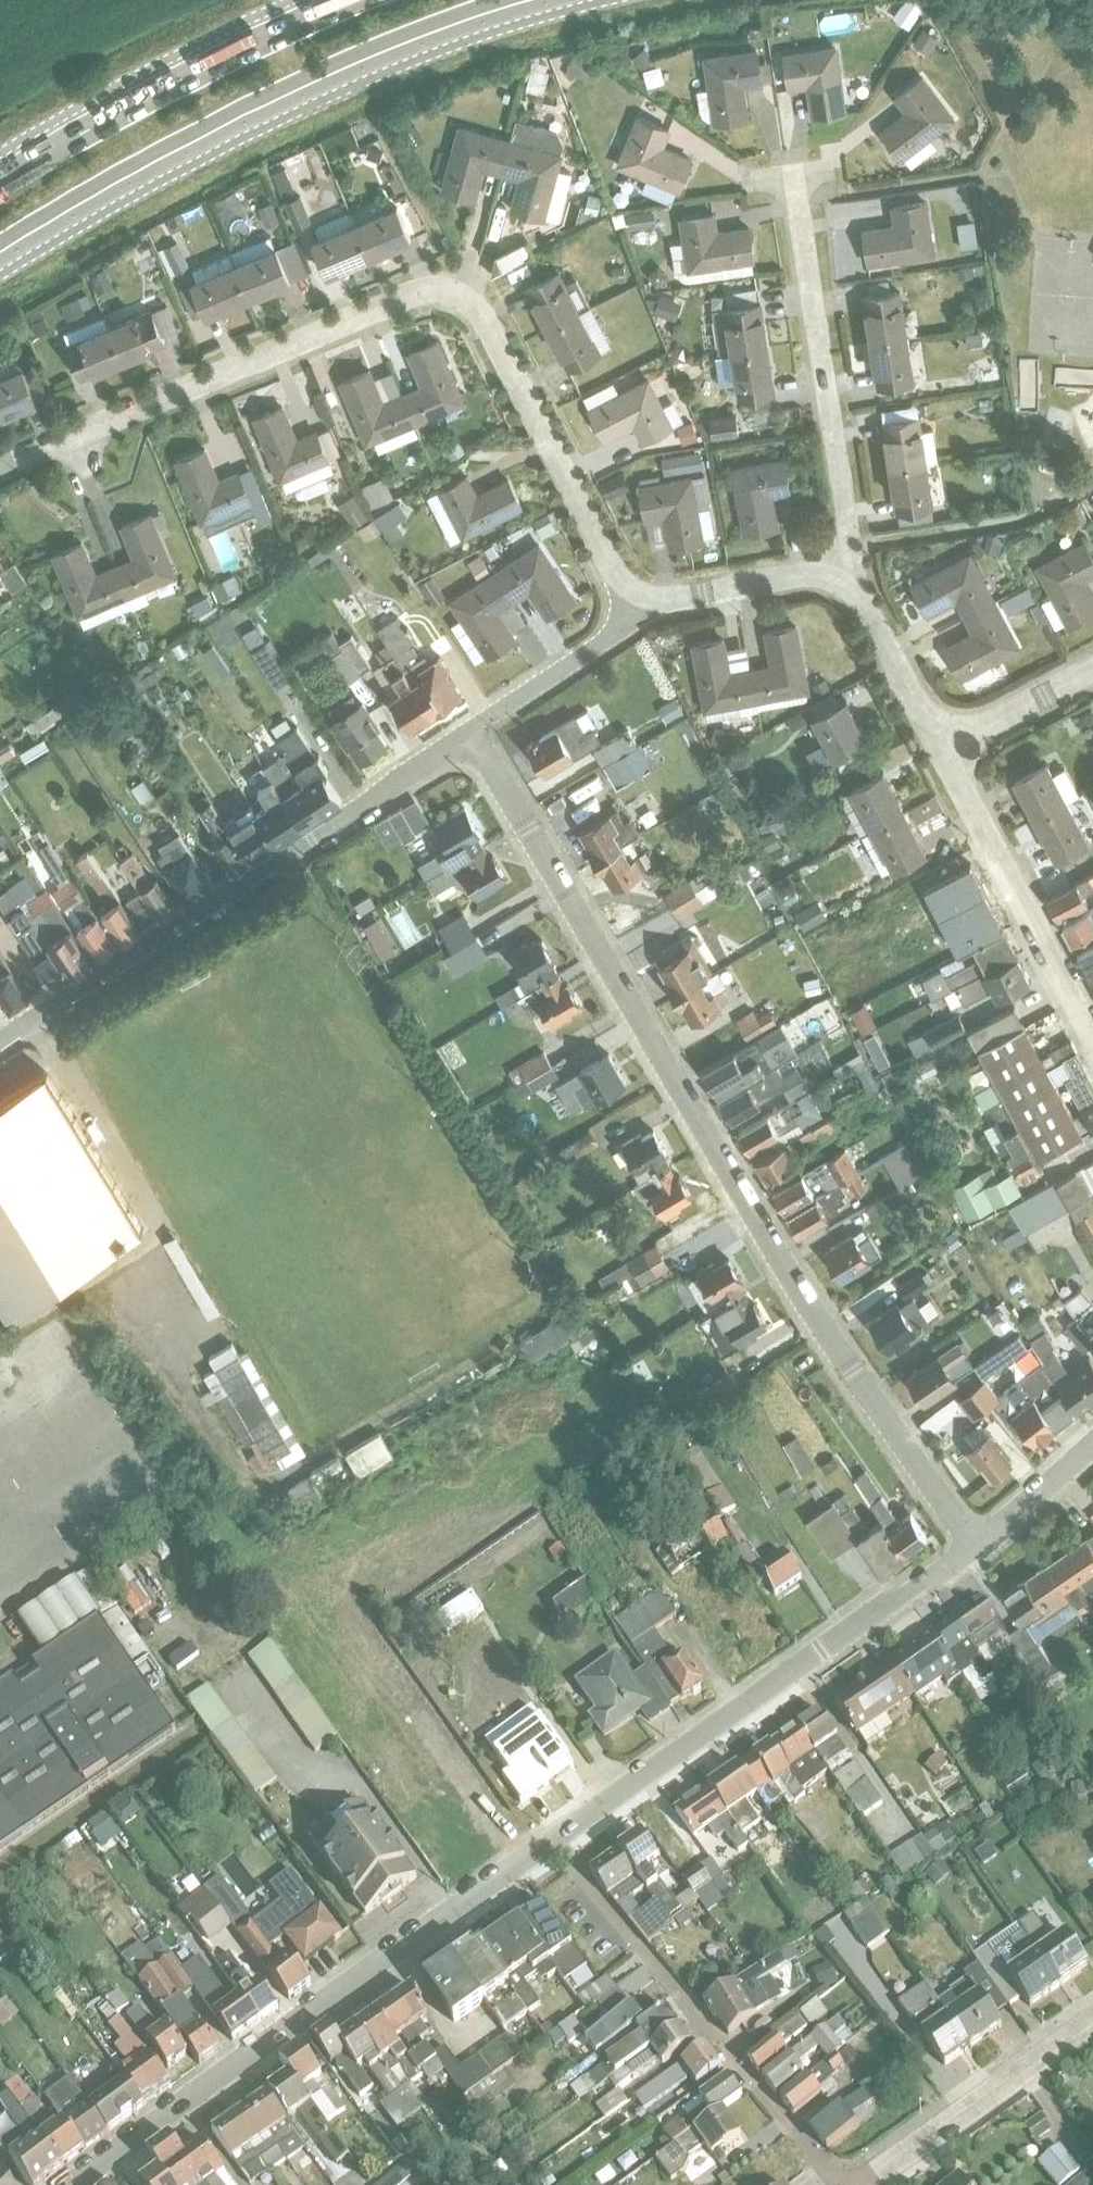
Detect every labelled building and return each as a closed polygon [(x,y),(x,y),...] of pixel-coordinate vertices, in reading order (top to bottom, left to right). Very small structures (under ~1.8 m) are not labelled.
[(895,13),(913,20),(920,0),(900,0),(895,13)] [(923,20),(914,34),(931,45),(941,31),(923,20)] [(838,37),(783,39),(785,79),(790,79),(808,78),(809,111),(841,110),(838,37)] [(761,39),(702,45),(711,122),(751,117),(748,85),(766,83),(761,39)] [(882,117),(910,148),(959,102),(920,62),(891,89),(900,99),(882,117)] [(639,103),(617,162),(680,186),(695,147),(667,137),(675,117),(639,103)] [(564,140),(457,111),(436,190),(475,200),(484,165),(517,173),(508,204),(544,214),(564,140)] [(290,159),(275,165),(296,219),(310,213),(290,159)] [(864,216),(866,258),(937,254),(933,188),(890,190),(892,214),(864,216)] [(398,192),(312,225),(329,269),(415,236),(398,192)] [(267,218),(279,212),(270,195),(259,201),(267,218)] [(714,201),(680,203),(685,269),(762,264),(759,216),(715,219),(714,201)] [(960,216),(962,239),(976,238),(974,215),(960,216)] [(506,258),(535,241),(527,227),(498,245),(506,258)] [(277,232),(191,269),(209,310),(294,274),(277,232)] [(160,241),(171,267),(188,260),(178,234),(160,241)] [(299,239),(288,244),(297,266),(309,261),(299,239)] [(560,259),(527,276),(571,366),(604,349),(583,306),(590,302),(576,272),(568,276),(560,259)] [(654,283),(669,281),(665,260),(650,263),(654,283)] [(897,280),(866,284),(879,376),(910,372),(897,280)] [(772,387),(763,291),(706,296),(711,345),(725,344),(729,391),(772,387)] [(152,303),(64,333),(77,371),(165,341),(152,303)] [(646,350),(667,341),(660,323),(638,333),(646,350)] [(968,326),(968,343),(991,344),(992,327),(968,326)] [(341,370),(365,435),(465,397),(439,331),(409,342),(421,372),(387,385),(377,357),(341,370)] [(0,363),(0,413),(38,400),(22,355),(0,363)] [(652,363),(586,396),(607,438),(635,424),(641,437),(679,418),(652,363)] [(253,408),(279,477),(331,457),(314,415),(297,422),(286,395),(253,408)] [(885,410),(902,508),(934,502),(917,404),(885,410)] [(738,427),(738,411),(699,413),(700,430),(738,427)] [(687,436),(699,434),(697,417),(685,419),(687,436)] [(206,434),(173,446),(200,517),(256,496),(242,459),(219,468),(206,434)] [(787,456),(737,458),(739,528),(778,527),(776,491),(788,490),(787,456)] [(439,476),(462,532),(526,506),(511,468),(478,481),(470,463),(439,476)] [(704,537),(696,467),(634,474),(639,515),(661,512),(662,523),(665,542),(704,537)] [(379,472),(364,481),(377,503),(392,494),(379,472)] [(338,498),(353,523),(368,514),(352,489),(338,498)] [(411,522),(400,497),(377,507),(388,532),(411,522)] [(53,543),(78,610),(177,572),(151,502),(121,513),(133,544),(97,557),(87,530),(53,543)] [(553,515),(540,521),(546,533),(559,527),(553,515)] [(537,526),(442,590),(486,654),(525,628),(509,604),(531,589),(547,613),(581,590),(537,526)] [(1037,556),(1068,616),(1092,603),(1092,583),(1087,573),(1092,570),(1092,544),(1086,531),(1037,556)] [(1021,641),(975,541),(910,571),(929,611),(952,600),(963,625),(945,633),(961,669),(1021,641)] [(10,562),(2,572),(19,584),(26,574),(10,562)] [(220,592),(240,588),(237,573),(217,577),(220,592)] [(417,582),(430,602),(442,594),(430,574),(417,582)] [(207,591),(193,599),(201,614),(215,606),(207,591)] [(398,609),(379,622),(400,654),(419,642),(398,609)] [(690,634),(703,707),(813,687),(800,610),(761,617),(767,651),(731,658),(725,627),(696,633),(690,634)] [(685,626),(668,630),(671,641),(687,637),(685,626)] [(352,629),(340,636),(361,666),(372,659),(352,629)] [(992,661),(965,669),(968,679),(995,670),(992,661)] [(383,696),(400,720),(439,693),(422,669),(383,696)] [(847,685),(813,702),(838,749),(871,731),(847,685)] [(361,691),(336,707),(365,751),(389,736),(361,691)] [(667,719),(688,708),(679,691),(658,701),(667,719)] [(586,700),(524,733),(542,767),(604,733),(586,700)] [(189,804),(223,857),(315,797),(294,764),(310,754),(293,727),(239,762),(260,794),(221,819),(205,794),(189,804)] [(804,745),(816,765),(837,752),(825,732),(804,745)] [(882,753),(848,770),(869,814),(903,797),(882,753)] [(1046,754),(1017,769),(1058,850),(1087,835),(1046,754)] [(609,766),(580,778),(586,791),(615,779),(609,766)] [(142,796),(154,789),(145,774),(133,780),(142,796)] [(162,786),(144,795),(162,829),(180,820),(162,786)] [(385,838),(431,823),(422,795),(376,811),(385,838)] [(903,797),(869,814),(891,858),(925,842),(903,797)] [(610,803),(582,815),(608,880),(637,868),(610,803)] [(459,810),(435,825),(473,889),(497,875),(459,810)] [(19,848),(9,834),(0,841),(0,854),(4,859),(19,848)] [(30,950),(50,981),(215,872),(195,842),(30,950)] [(1077,871),(1084,885),(1092,880),(1092,863),(1077,871)] [(57,873),(60,897),(79,894),(75,870),(57,873)] [(1047,886),(1057,907),(1088,891),(1084,885),(1077,871),(1047,886)] [(695,873),(668,884),(678,911),(705,900),(695,873)] [(1034,977),(990,886),(964,898),(975,920),(928,943),(934,956),(924,961),(940,994),(961,983),(968,996),(999,981),(1004,991),(1034,977)] [(1071,933),(1092,922),(1092,902),(1090,897),(1060,912),(1071,933)] [(450,938),(476,926),(467,906),(441,917),(450,938)] [(357,924),(380,958),(399,945),(377,911),(357,924)] [(500,918),(480,929),(489,945),(509,934),(500,918)] [(528,929),(504,943),(543,1008),(567,993),(528,929)] [(446,939),(452,962),(487,953),(481,931),(446,939)] [(1091,969),(1092,968),(1092,931),(1076,939),(1091,969)] [(690,938),(661,952),(692,1013),(721,999),(690,938)] [(872,940),(825,964),(844,1001),(891,977),(872,940)] [(0,958),(0,998),(3,1001),(23,986),(1,957),(0,958)] [(807,975),(808,990),(823,989),(822,974),(807,975)] [(1047,1060),(1014,996),(973,1018),(999,1067),(977,1079),(1010,1140),(1005,1143),(1020,1170),(1040,1160),(1035,1150),(1082,1124),(1056,1076),(1047,1060)] [(738,1013),(747,1032),(779,1016),(770,997),(738,1013)] [(851,1005),(863,1026),(876,1018),(865,998),(851,1005)] [(703,1066),(723,1107),(786,1076),(766,1035),(703,1066)] [(1083,1098),(1092,1093),(1092,1071),(1078,1043),(1047,1060),(1056,1076),(1068,1069),(1083,1098)] [(539,1049),(496,1075),(510,1098),(553,1072),(539,1049)] [(603,1050),(573,1071),(590,1096),(621,1075),(603,1050)] [(49,1065),(0,1095),(0,1291),(8,1304),(144,1222),(49,1065)] [(1083,1098),(1092,1117),(1092,1093),(1083,1098)] [(739,1127),(759,1167),(822,1136),(802,1096),(739,1127)] [(1088,1136),(1092,1134),(1092,1119),(1082,1124),(1088,1136)] [(647,1131),(623,1146),(661,1210),(685,1196),(647,1131)] [(912,1136),(887,1147),(900,1178),(926,1166),(912,1136)] [(771,1181),(791,1221),(854,1190),(834,1150),(771,1181)] [(1078,1163),(1089,1183),(1092,1180),(1092,1155),(1078,1163)] [(1011,1198),(1024,1222),(1071,1198),(1075,1206),(1092,1196),(1092,1191),(1089,1183),(1078,1163),(1011,1198)] [(979,1166),(953,1177),(967,1208),(1012,1188),(1003,1170),(985,1178),(979,1166)] [(866,1198),(873,1212),(905,1197),(898,1183),(866,1198)] [(1080,1210),(1092,1236),(1092,1203),(1080,1210)] [(937,1235),(946,1248),(962,1236),(953,1223),(937,1235)] [(210,1308),(225,1299),(178,1224),(164,1233),(210,1308)] [(858,1226),(827,1242),(842,1273),(873,1257),(858,1226)] [(626,1275),(632,1285),(673,1259),(658,1234),(599,1270),(608,1286),(626,1275)] [(671,1246),(680,1259),(696,1247),(688,1235),(671,1246)] [(717,1255),(693,1269),(732,1334),(756,1319),(717,1255)] [(900,1273),(903,1288),(931,1282),(928,1267),(900,1273)] [(1082,1277),(1066,1290),(1077,1304),(1092,1291),(1082,1277)] [(573,1290),(529,1314),(546,1346),(590,1323),(573,1290)] [(1007,1293),(984,1303),(996,1332),(1020,1322),(1007,1293)] [(898,1295),(869,1317),(888,1343),(917,1321),(898,1295)] [(1018,1325),(977,1352),(985,1364),(1026,1336),(1018,1325)] [(284,1439),(223,1340),(192,1359),(253,1458),(284,1439)] [(947,1341),(904,1363),(921,1395),(964,1372),(947,1341)] [(1030,1432),(1092,1393),(1092,1355),(1062,1374),(1048,1352),(1021,1369),(1034,1389),(1012,1403),(1030,1432)] [(977,1410),(1000,1386),(981,1368),(958,1392),(977,1410)] [(930,1431),(964,1409),(955,1394),(920,1417),(930,1431)] [(936,1526),(862,1415),(833,1434),(885,1511),(856,1530),(879,1564),(936,1526)] [(386,1450),(365,1417),(297,1459),(319,1493),(386,1450)] [(990,1421),(966,1443),(993,1472),(1017,1450),(990,1421)] [(832,1499),(808,1515),(828,1547),(853,1531),(832,1499)] [(712,1512),(663,1546),(683,1575),(732,1541),(712,1512)] [(838,1705),(868,1745),(962,1675),(954,1664),(1092,1561),(1092,1532),(1085,1521),(838,1705)] [(557,1549),(550,1557),(564,1568),(571,1560),(557,1549)] [(759,1569),(779,1597),(805,1578),(785,1550),(759,1569)] [(77,1577),(19,1617),(44,1655),(102,1615),(77,1577)] [(554,1600),(566,1624),(601,1607),(589,1583),(554,1600)] [(662,1593),(616,1624),(632,1647),(678,1616),(662,1593)] [(368,1705),(399,1686),(356,1616),(315,1641),(332,1669),(306,1685),(341,1741),(377,1719),(368,1705)] [(107,1630),(0,1703),(0,1864),(182,1741),(107,1630)] [(192,1647),(169,1662),(179,1677),(202,1661),(192,1647)] [(661,1662),(675,1699),(704,1689),(690,1652),(661,1662)] [(672,1711),(646,1669),(632,1678),(619,1657),(575,1683),(609,1740),(644,1718),(649,1725),(672,1711)] [(209,1690),(191,1704),(216,1738),(235,1724),(209,1690)] [(822,1716),(799,1732),(815,1755),(838,1740),(822,1716)] [(247,1728),(225,1739),(253,1798),(274,1788),(247,1728)] [(799,1732),(770,1751),(786,1775),(815,1755),(799,1732)] [(838,1740),(815,1755),(860,1822),(883,1806),(838,1740)] [(754,1764),(769,1786),(786,1775),(770,1751),(768,1747),(750,1759),(754,1764)] [(938,1759),(927,1771),(935,1779),(947,1766),(938,1759)] [(742,1772),(757,1794),(769,1786),(754,1764),(742,1772)] [(739,1768),(706,1790),(725,1817),(757,1794),(742,1772),(739,1768)] [(706,1790),(675,1812),(693,1838),(725,1817),(706,1790)] [(944,1809),(958,1825),(979,1807),(965,1791),(944,1809)] [(115,1815),(123,1830),(143,1820),(135,1804),(115,1815)] [(315,1841),(366,1916),(415,1883),(363,1808),(315,1841)] [(492,1812),(423,1851),(439,1881),(509,1841),(492,1812)] [(419,1820),(405,1829),(422,1854),(436,1844),(419,1820)] [(664,1823),(649,1833),(666,1856),(681,1845),(664,1823)] [(90,1836),(102,1855),(123,1842),(111,1824),(90,1836)] [(639,1838),(620,1852),(637,1876),(657,1862),(639,1838)] [(918,1839),(890,1859),(904,1879),(932,1859),(918,1839)] [(982,1868),(999,1859),(993,1849),(977,1858),(982,1868)] [(620,1852),(590,1873),(608,1898),(637,1876),(620,1852)] [(944,1865),(925,1874),(932,1888),(951,1878),(944,1865)] [(700,1870),(683,1883),(692,1895),(709,1884),(700,1870)] [(207,1950),(253,1918),(224,1876),(178,1909),(207,1950)] [(709,1884),(692,1895),(706,1915),(722,1904),(709,1884)] [(655,1903),(632,1918),(650,1944),(673,1929),(655,1903)] [(865,1904),(844,1919),(869,1954),(890,1939),(865,1904)] [(542,1906),(520,1921),(548,1961),(569,1947),(542,1906)] [(285,1935),(305,1965),(343,1940),(323,1910),(285,1935)] [(988,1950),(987,1948),(975,1958),(984,1969),(997,1958),(1007,1971),(1051,1936),(1033,1914),(988,1950)] [(520,1921),(482,1947),(505,1983),(530,1967),(533,1972),(548,1961),(520,1921)] [(239,1934),(267,1972),(277,1965),(249,1927),(239,1934)] [(19,1956),(1,1929),(0,1930),(0,1969),(19,1956)] [(1067,1936),(1037,1956),(1059,1988),(1089,1968),(1067,1936)] [(471,1946),(451,1960),(477,2001),(505,1983),(482,1947),(475,1952),(471,1946)] [(569,1947),(548,1961),(565,1986),(586,1972),(569,1947)] [(99,1963),(111,1972),(119,1960),(107,1951),(99,1963)] [(1037,1956),(1007,1976),(1029,2008),(1059,1988),(1037,1956)] [(267,1972),(287,2001),(309,1986),(288,1957),(277,1965),(267,1972)] [(192,1988),(199,1985),(206,2003),(221,1997),(205,1959),(183,1968),(192,1988)] [(242,1998),(260,2023),(277,2013),(257,1985),(251,1989),(230,1960),(220,1966),(242,1998)] [(423,1978),(449,2019),(477,2001),(451,1960),(423,1978)] [(638,1960),(613,1972),(625,2000),(651,1989),(638,1960)] [(830,1969),(813,1975),(818,1990),(835,1984),(830,1969)] [(606,1981),(579,2005),(587,2015),(597,2006),(612,2021),(629,2006),(606,1981)] [(913,2021),(938,2001),(925,1984),(900,2004),(913,2021)] [(707,2002),(730,2037),(756,2021),(733,1985),(707,2002)] [(410,1989),(374,2012),(392,2041),(429,2018),(410,1989)] [(98,2009),(108,2025),(134,2009),(125,1993),(98,2009)] [(979,1997),(949,2017),(971,2049),(1001,2029),(979,1997)] [(181,1998),(162,2011),(201,2066),(220,2053),(181,1998)] [(214,2018),(232,2043),(260,2023),(242,1998),(214,2018)] [(810,2026),(826,2016),(817,2002),(801,2013),(810,2026)] [(612,2021),(588,2043),(600,2055),(641,2019),(629,2006),(612,2021)] [(642,2036),(607,2059),(616,2074),(651,2051),(680,2030),(665,2009),(637,2028),(642,2036)] [(354,2025),(357,2029),(380,2063),(399,2051),(392,2041),(374,2012),(354,2025)] [(800,2013),(777,2028),(787,2044),(810,2030),(800,2013)] [(949,2017),(920,2038),(942,2070),(971,2049),(949,2017)] [(573,2023),(557,2033),(567,2048),(582,2038),(573,2023)] [(165,2028),(146,2041),(166,2069),(185,2056),(165,2028)] [(329,2029),(311,2040),(330,2071),(340,2065),(348,2060),(336,2042),(329,2029)] [(336,2042),(348,2060),(355,2070),(362,2065),(369,2075),(382,2067),(380,2063),(357,2029),(336,2042)] [(651,2051),(662,2066),(691,2046),(680,2030),(651,2051)] [(823,2032),(812,2041),(827,2061),(839,2052),(823,2032)] [(451,2073),(465,2096),(524,2058),(509,2036),(451,2073)] [(775,2042),(748,2063),(759,2077),(786,2055),(775,2042)] [(418,2070),(408,2061),(396,2074),(422,2098),(449,2069),(425,2047),(418,2055),(425,2062),(418,2070)] [(448,2073),(458,2068),(449,2047),(439,2052),(448,2073)] [(279,2064),(287,2075),(300,2094),(321,2079),(300,2049),(279,2064)] [(707,2050),(682,2068),(691,2080),(696,2088),(722,2070),(707,2050)] [(147,2056),(122,2074),(127,2081),(143,2104),(168,2087),(147,2056)] [(348,2060),(340,2065),(363,2100),(371,2095),(355,2070),(348,2060)] [(789,2060),(763,2081),(775,2096),(801,2076),(789,2060)] [(682,2068),(636,2101),(645,2114),(691,2080),(682,2068)] [(266,2090),(288,2121),(309,2106),(300,2094),(287,2075),(266,2090)] [(20,2109),(34,2101),(20,2079),(7,2088),(20,2109)] [(127,2081),(92,2106),(108,2129),(143,2104),(127,2081)] [(809,2081),(783,2101),(795,2117),(821,2097),(809,2081)] [(728,2082),(702,2101),(712,2115),(738,2096),(728,2082)] [(11,2129),(36,2120),(31,2106),(18,2110),(13,2094),(1,2099),(11,2129)] [(404,2094),(382,2111),(409,2146),(431,2129),(404,2094)] [(266,2096),(213,2132),(232,2161),(285,2125),(266,2096)] [(92,2106),(67,2123),(86,2151),(112,2134),(108,2129),(92,2106)] [(844,2107),(811,2132),(826,2151),(858,2126),(844,2107)] [(695,2135),(712,2158),(741,2137),(723,2113),(695,2135)] [(1043,2120),(1029,2130),(1036,2141),(1051,2132),(1043,2120)] [(81,2152),(59,2122),(41,2135),(62,2165),(81,2152)] [(670,2145),(688,2139),(683,2124),(665,2130),(670,2145)] [(232,2161),(249,2184),(258,2184),(305,2154),(285,2125),(232,2161)] [(11,2156),(31,2184),(35,2184),(62,2165),(41,2135),(11,2156)] [(168,2184),(210,2184),(224,2175),(200,2141),(183,2153),(172,2138),(147,2155),(157,2171),(168,2184)] [(1039,2168),(1054,2184),(1065,2184),(1079,2173),(1058,2150),(1039,2168)] [(407,2167),(381,2184),(420,2184),(407,2167)] [(0,2171),(0,2184),(11,2184),(0,2171)] [(139,2184),(140,2184),(168,2184),(157,2171),(139,2184)] [(210,2184),(231,2184),(224,2175),(210,2184)]
